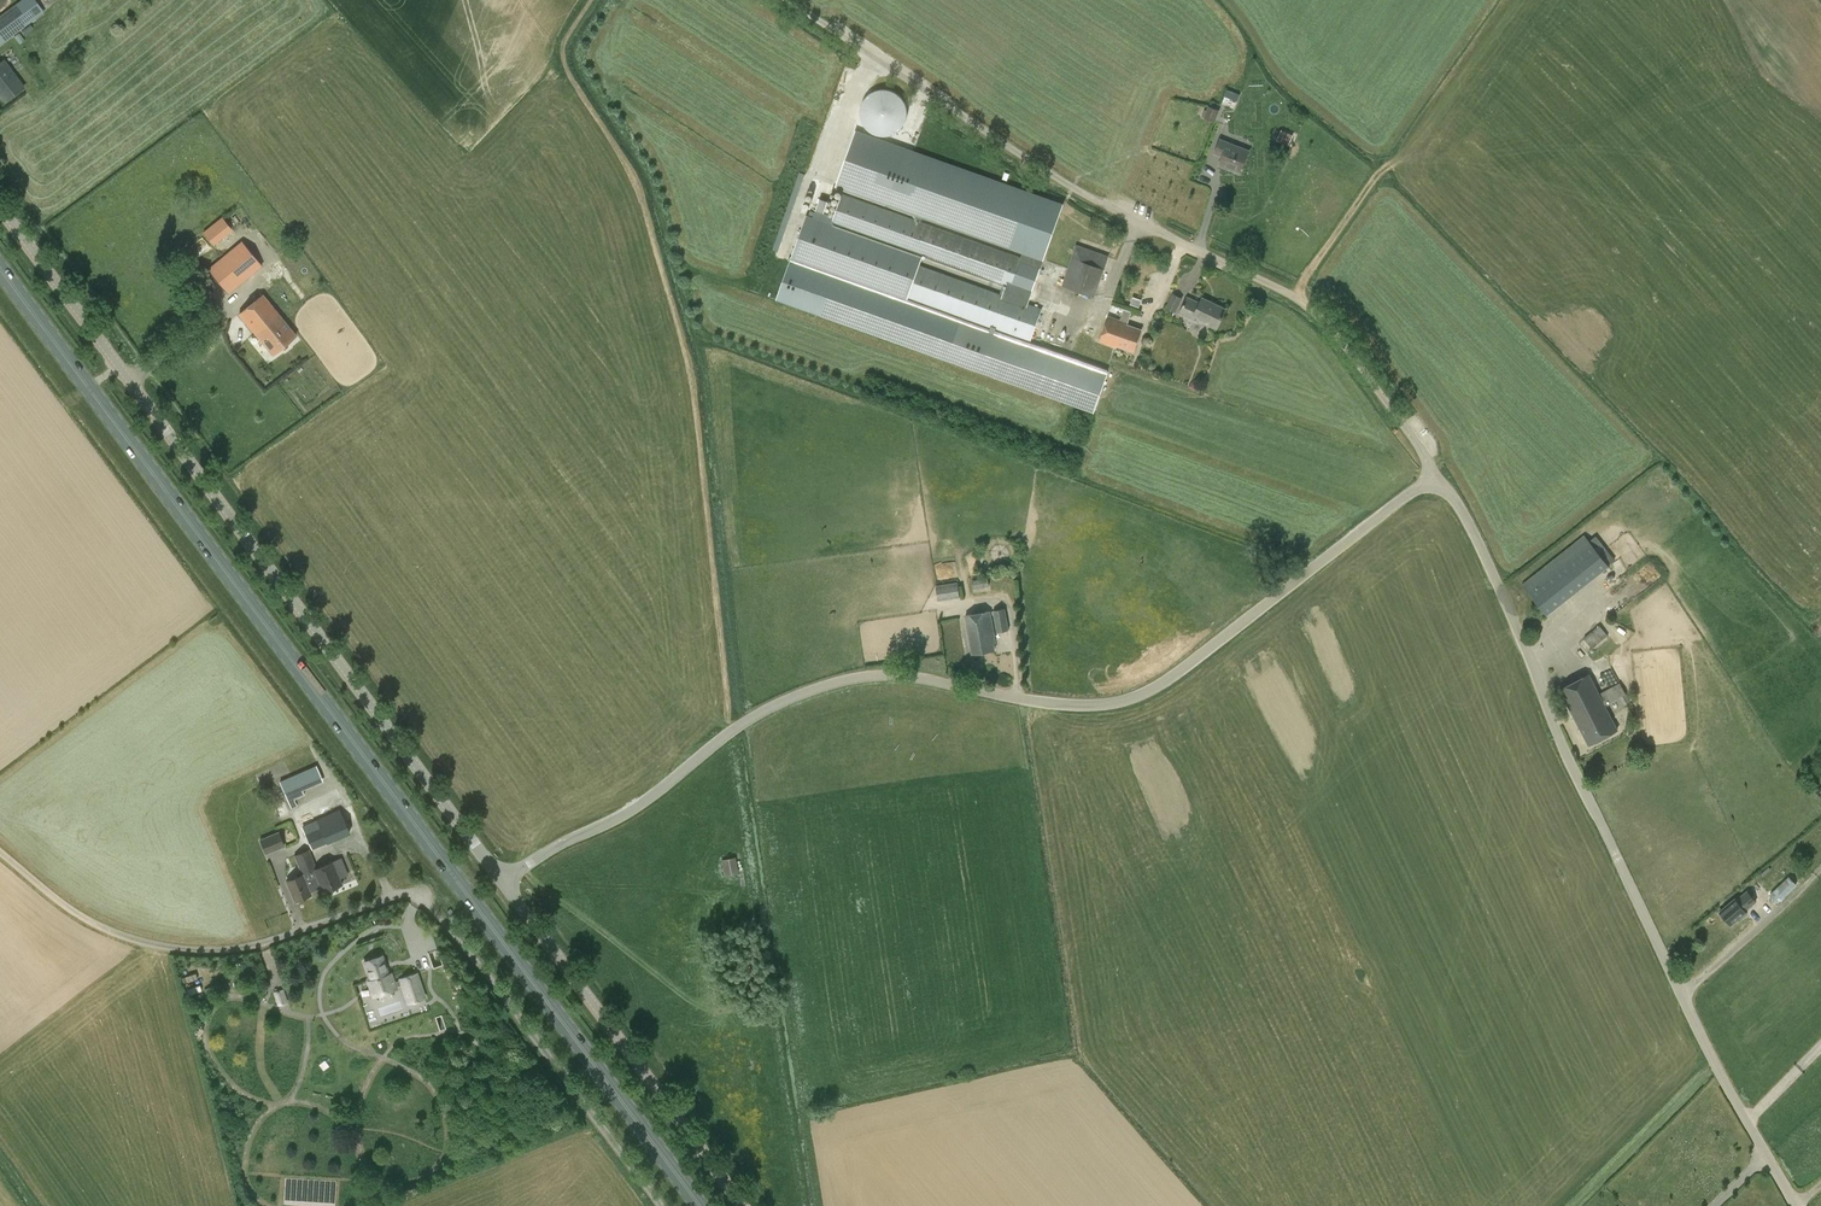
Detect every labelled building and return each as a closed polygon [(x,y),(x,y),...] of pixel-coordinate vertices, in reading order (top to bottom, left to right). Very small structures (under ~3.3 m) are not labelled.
[(44,12),(35,0),(21,0),(0,16),(0,45),(44,12)] [(5,102),(24,88),(3,60),(0,62),(0,95),(5,102)] [(1225,88),(1222,96),(1238,101),(1241,93),(1225,88)] [(1215,122),(1220,109),(1209,106),(1204,118),(1215,122)] [(1279,128),(1275,141),(1288,145),(1292,132),(1279,128)] [(1029,303),(1064,204),(855,130),(835,186),(885,204),(883,208),(845,193),(833,227),(801,214),(768,295),(1097,412),(1110,371),(1030,342),(1043,308),(1029,303)] [(1250,151),(1228,143),(1228,141),(1219,137),(1213,153),(1222,157),(1219,165),(1241,174),(1250,151)] [(222,217),(203,232),(213,245),(232,230),(222,217)] [(228,293),(262,265),(242,241),(208,269),(228,293)] [(1105,269),(1109,256),(1077,245),(1062,286),(1095,297),(1105,269)] [(1176,312),(1183,297),(1173,293),(1166,308),(1176,312)] [(296,336),(262,294),(239,313),(273,355),(296,336)] [(1202,298),(1200,302),(1187,295),(1179,313),(1197,322),(1199,319),(1217,328),(1226,310),(1202,298)] [(1124,309),(1121,320),(1108,316),(1099,342),(1116,348),(1117,346),(1135,352),(1142,330),(1128,325),(1129,323),(1132,312),(1124,309)] [(1584,535),(1522,584),(1547,616),(1609,566),(1584,535)] [(988,577),(973,580),(974,589),(990,586),(988,577)] [(958,582),(936,585),(938,600),(960,597),(958,582)] [(993,610),(997,632),(1009,630),(1005,608),(993,610)] [(965,616),(972,654),(995,650),(992,633),(994,633),(990,611),(965,616)] [(1592,647),(1607,634),(1599,624),(1583,638),(1592,647)] [(1619,682),(1599,694),(1589,674),(1560,689),(1589,745),(1604,737),(1605,738),(1610,736),(1610,734),(1618,730),(1604,704),(1618,697),(1622,705),(1630,701),(1619,682)] [(279,782),(291,809),(297,806),(294,799),(305,795),(303,790),(323,782),(316,766),(279,782)] [(312,849),(349,833),(338,811),(302,827),(312,849)] [(265,854),(285,846),(279,831),(259,839),(265,854)] [(313,869),(316,868),(309,850),(295,855),(302,874),(286,881),(295,901),(311,895),(309,890),(320,886),(313,869)] [(1747,889),(1735,900),(1735,899),(1719,912),(1731,925),(1738,919),(1739,921),(1747,914),(1745,911),(1757,901),(1756,900),(1766,891),(1758,882),(1765,875),(1768,878),(1789,861),(1784,855),(1762,872),(1762,871),(1759,873),(1757,871),(1743,884),(1747,889)] [(738,873),(735,856),(721,859),(724,875),(738,873)] [(340,858),(316,868),(313,869),(320,886),(323,892),(342,885),(339,878),(347,875),(340,858)] [(1792,873),(1789,876),(1770,895),(1777,903),(1797,885),(1796,884),(1800,882),(1792,873)] [(743,946),(744,960),(752,959),(750,945),(743,946)] [(399,980),(394,982),(391,973),(388,974),(385,965),(382,956),(364,962),(370,980),(368,981),(373,996),(396,989),(395,987),(401,985),(407,1004),(426,998),(418,972),(398,979),(399,980)] [(285,991),(284,988),(273,992),(277,1006),(288,1002),(285,991)]
